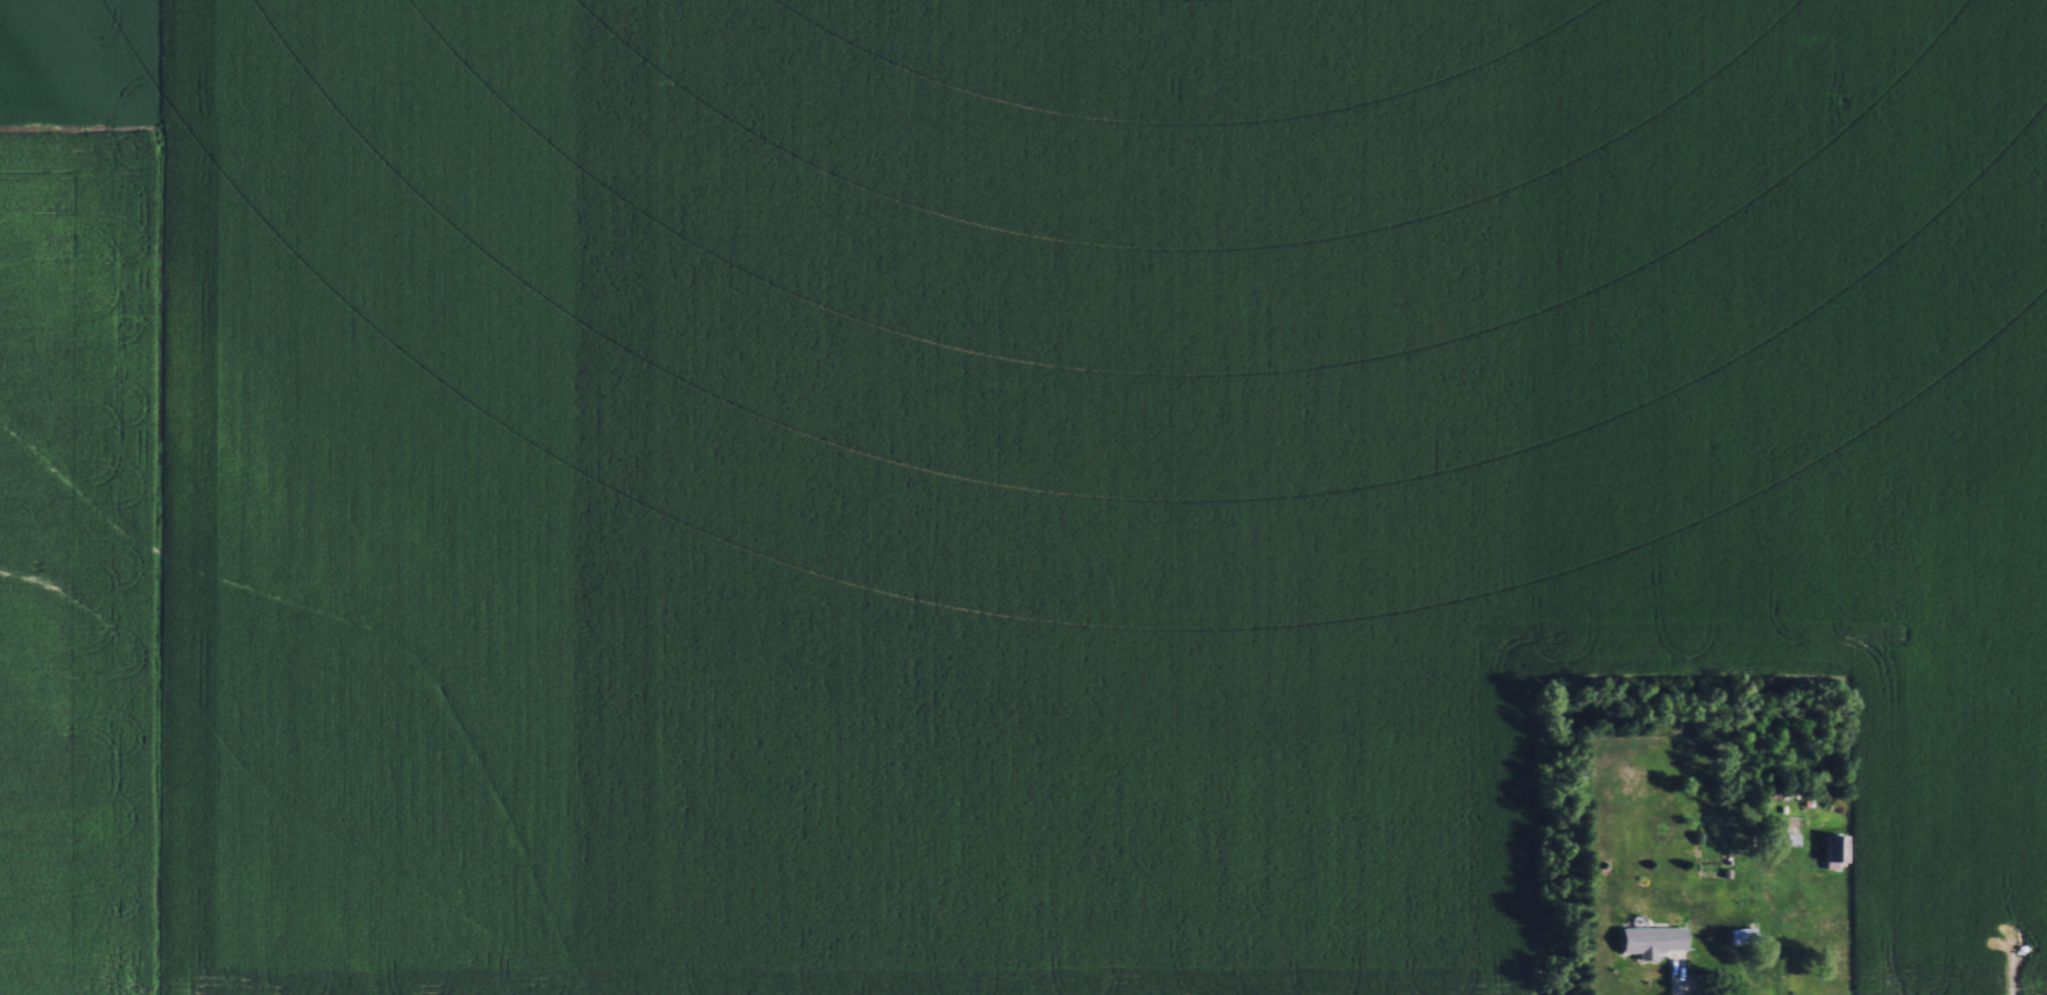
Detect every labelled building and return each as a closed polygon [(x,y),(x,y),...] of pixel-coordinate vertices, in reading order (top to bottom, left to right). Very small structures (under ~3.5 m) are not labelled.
[(1843,834),(1822,834),(1822,866),(1843,866),(1843,834)] [(1618,927),(1618,950),(1684,949),(1683,926),(1618,927)] [(1727,942),(1752,942),(1752,926),(1727,926),(1727,942)]
